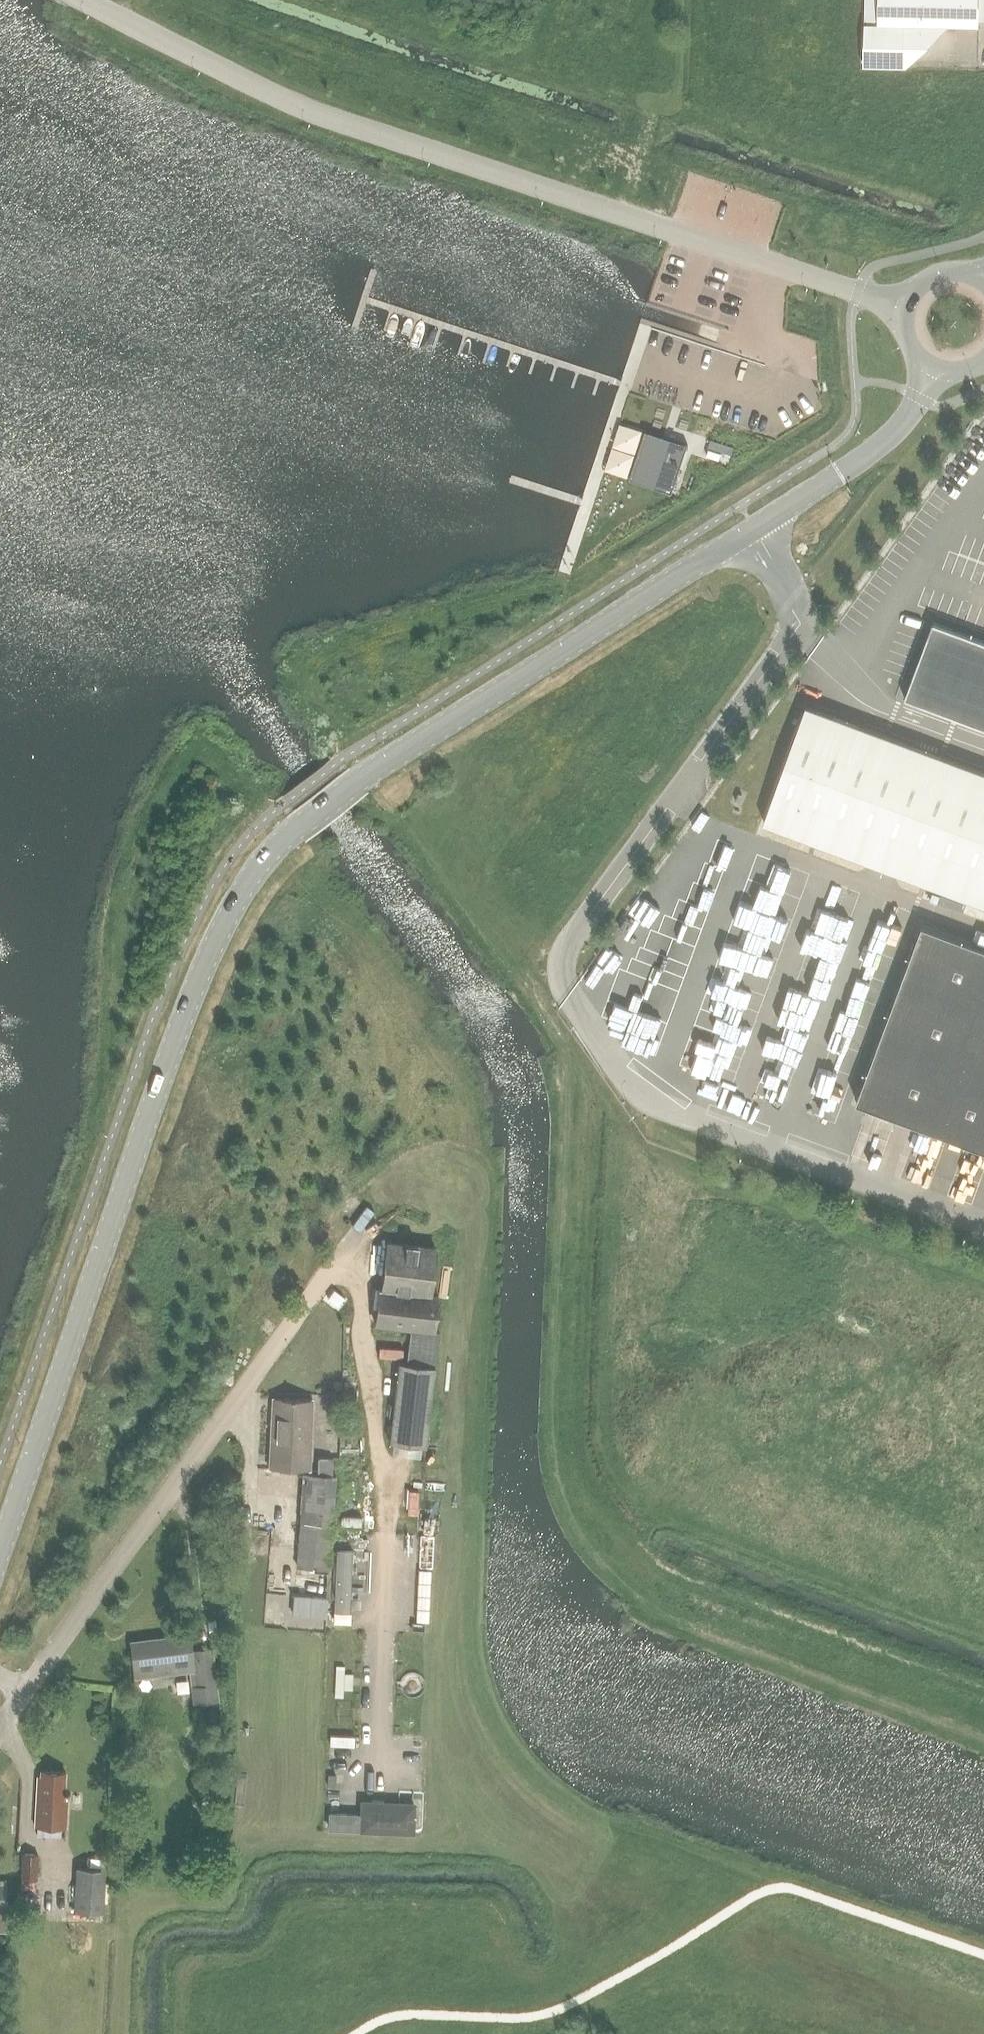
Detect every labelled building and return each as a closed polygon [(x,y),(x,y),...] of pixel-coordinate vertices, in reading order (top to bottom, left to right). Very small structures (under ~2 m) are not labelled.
[(864,66),(906,67),(948,27),(979,27),(979,21),(983,21),(983,0),(866,0),(864,66)] [(647,431),(630,480),(635,482),(673,494),(690,445),(664,437),(651,433),(647,431)] [(934,623),(905,699),(983,728),(983,642),(934,623)] [(807,707),(763,822),(983,906),(983,774),(807,707)] [(765,1050),(751,1094),(794,1107),(847,937),(840,934),(849,907),(854,909),(861,888),(775,862),(701,1103),(718,1108),(727,1080),(732,1082),(736,1070),(749,1074),(758,1045),(750,1042),(776,956),(793,961),(799,942),(794,940),(807,898),(821,902),(784,1019),(774,1053),(765,1050)] [(858,1103),(983,1151),(983,950),(924,927),(858,1103)] [(837,1117),(853,1047),(825,1040),(809,1110),(837,1117)] [(907,1145),(894,1142),(899,1124),(856,1113),(845,1154),(902,1168),(907,1145)] [(380,1290),(376,1328),(411,1331),(407,1367),(400,1367),(392,1446),(428,1450),(436,1369),(431,1368),(438,1298),(430,1298),(435,1249),(387,1244),(382,1291),(380,1290)] [(311,1473),(314,1402),(275,1400),(271,1471),(311,1473)] [(304,1476),(296,1571),(329,1573),(336,1478),(332,1478),(333,1462),(317,1461),(316,1477),(304,1476)] [(337,1550),(333,1612),(348,1613),(351,1551),(337,1550)] [(293,1596),(292,1615),(325,1618),(327,1599),(293,1596)] [(222,1703),(219,1684),(214,1649),(194,1652),(191,1636),(133,1645),(139,1682),(195,1673),(200,1706),(222,1703)] [(340,1664),(340,1692),(354,1692),(354,1665),(340,1664)] [(68,1831),(70,1794),(66,1794),(67,1775),(43,1774),(43,1780),(39,1780),(37,1830),(68,1831)] [(328,1775),(328,1787),(336,1788),(337,1776),(328,1775)] [(416,1803),(361,1801),(360,1815),(360,1832),(415,1835),(416,1803)] [(360,1832),(360,1815),(329,1814),(328,1831),(360,1832)] [(25,1857),(24,1883),(36,1884),(39,1884),(40,1858),(25,1857)] [(106,1911),(108,1870),(76,1868),(74,1910),(106,1911)] [(7,1934),(10,1890),(0,1889),(0,1934),(7,1934)]
